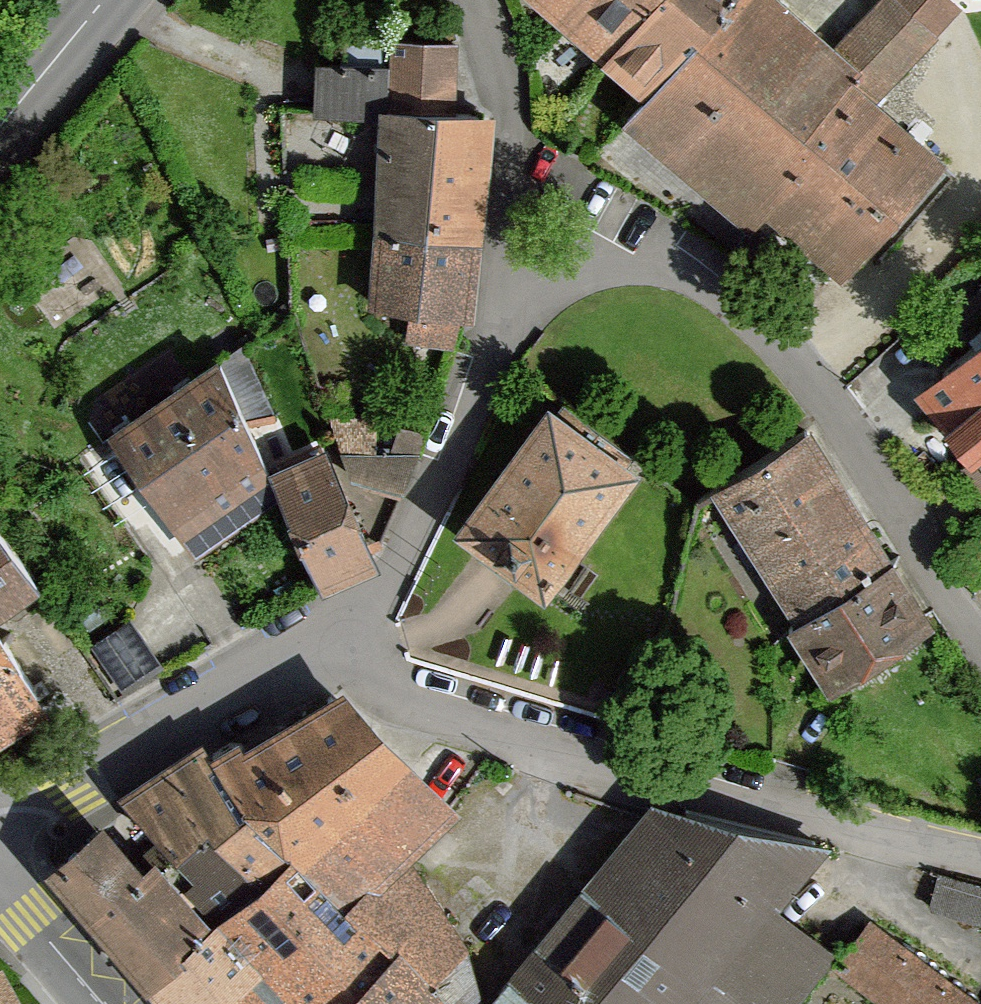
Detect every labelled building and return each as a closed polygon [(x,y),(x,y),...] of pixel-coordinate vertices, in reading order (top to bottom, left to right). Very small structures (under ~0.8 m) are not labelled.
[(648,91),(734,0),(543,0),(648,91)] [(648,91),(627,118),(748,220),(763,206),(841,270),(939,161),(870,100),(957,9),(946,0),(878,0),(829,50),(769,0),(734,0),(648,91)] [(386,68),(388,28),(342,27),(341,66),(386,68)] [(453,119),(456,45),(393,43),(390,116),(453,119)] [(385,115),(386,68),(341,66),(315,65),(313,116),(385,119),(385,115)] [(380,233),(473,244),(485,121),(453,119),(390,116),(385,115),(385,119),(380,233)] [(465,318),(473,244),(380,233),(374,305),(411,311),(457,317),(465,318)] [(452,346),(457,317),(411,311),(407,341),(452,346)] [(928,399),(976,459),(980,455),(980,343),(942,374),(949,383),(928,399)] [(295,529),(274,473),(268,475),(218,360),(116,431),(197,550),(274,496),(290,531),(295,529)] [(546,410),(459,527),(538,585),(625,468),(546,410)] [(333,418),(353,480),(403,491),(418,454),(393,453),(375,453),(374,419),(333,418)] [(393,453),(418,454),(427,430),(403,425),(393,453)] [(809,619),(898,564),(813,431),(723,487),(809,619)] [(274,473),(295,529),(318,581),(371,557),(326,449),(274,473)] [(976,459),(968,466),(980,481),(980,455),(976,459)] [(35,589),(0,537),(0,613),(35,589)] [(898,564),(809,619),(802,623),(841,685),(937,625),(898,564)] [(147,644),(131,619),(89,647),(121,696),(163,668),(147,644)] [(3,738),(47,709),(0,637),(0,733),(3,738)] [(436,982),(471,946),(405,859),(457,808),(451,802),(349,695),(249,754),(244,745),(214,764),(204,748),(123,800),(176,855),(210,826),(266,885),(220,920),(263,971),(238,991),(251,1003),(455,1003),(436,982)] [(710,993),(725,1003),(748,1003),(751,1000),(756,1003),(795,1003),(834,958),(779,910),(826,848),(661,809),(648,824),(501,1003),(700,1003),(710,993)] [(238,991),(263,971),(220,920),(214,926),(163,868),(157,862),(146,872),(105,825),(54,869),(169,1003),(222,1003),(238,991)] [(210,826),(176,855),(163,868),(214,926),(220,920),(266,885),(210,826)] [(943,902),(980,909),(980,876),(948,870),(943,902)] [(874,922),(838,970),(883,1003),(980,1003),(980,1002),(874,922)] [(471,946),(436,982),(455,1003),(489,1003),(471,946)] [(1,973),(0,973),(0,1003),(18,1003),(1,973)]
